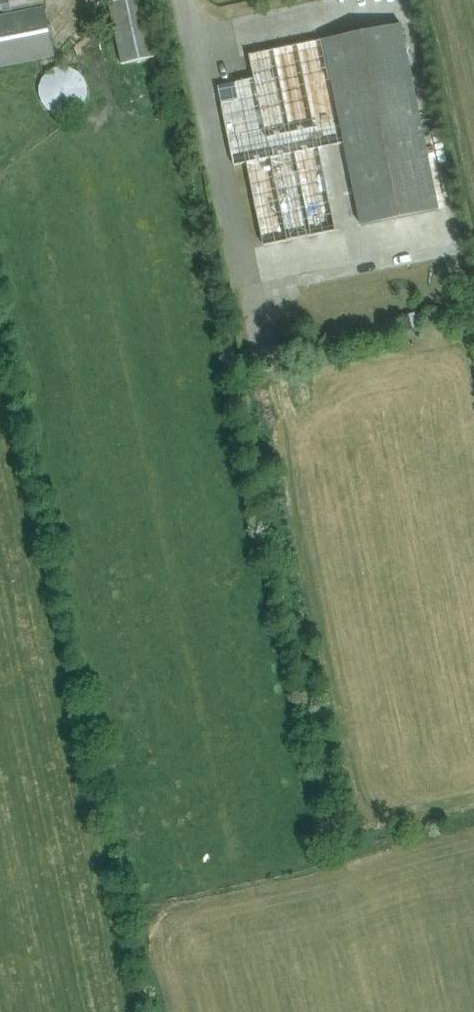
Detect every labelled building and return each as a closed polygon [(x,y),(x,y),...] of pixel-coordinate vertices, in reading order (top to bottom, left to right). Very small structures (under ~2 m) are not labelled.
[(44,3),(44,0),(0,0),(0,12),(44,3)] [(109,2),(122,64),(160,56),(148,0),(121,0),(109,2)] [(0,15),(0,67),(55,56),(45,6),(0,15)] [(402,24),(250,55),(255,78),(219,86),(235,165),(248,163),(265,245),(337,231),(440,210),(431,164),(440,162),(435,138),(426,140),(402,24)] [(41,82),(40,90),(41,98),(45,106),(52,111),(60,114),(68,114),(76,111),(82,106),(86,99),(88,90),(86,82),(82,75),(76,69),(68,66),(60,66),(52,69),(45,75),(41,82)]
